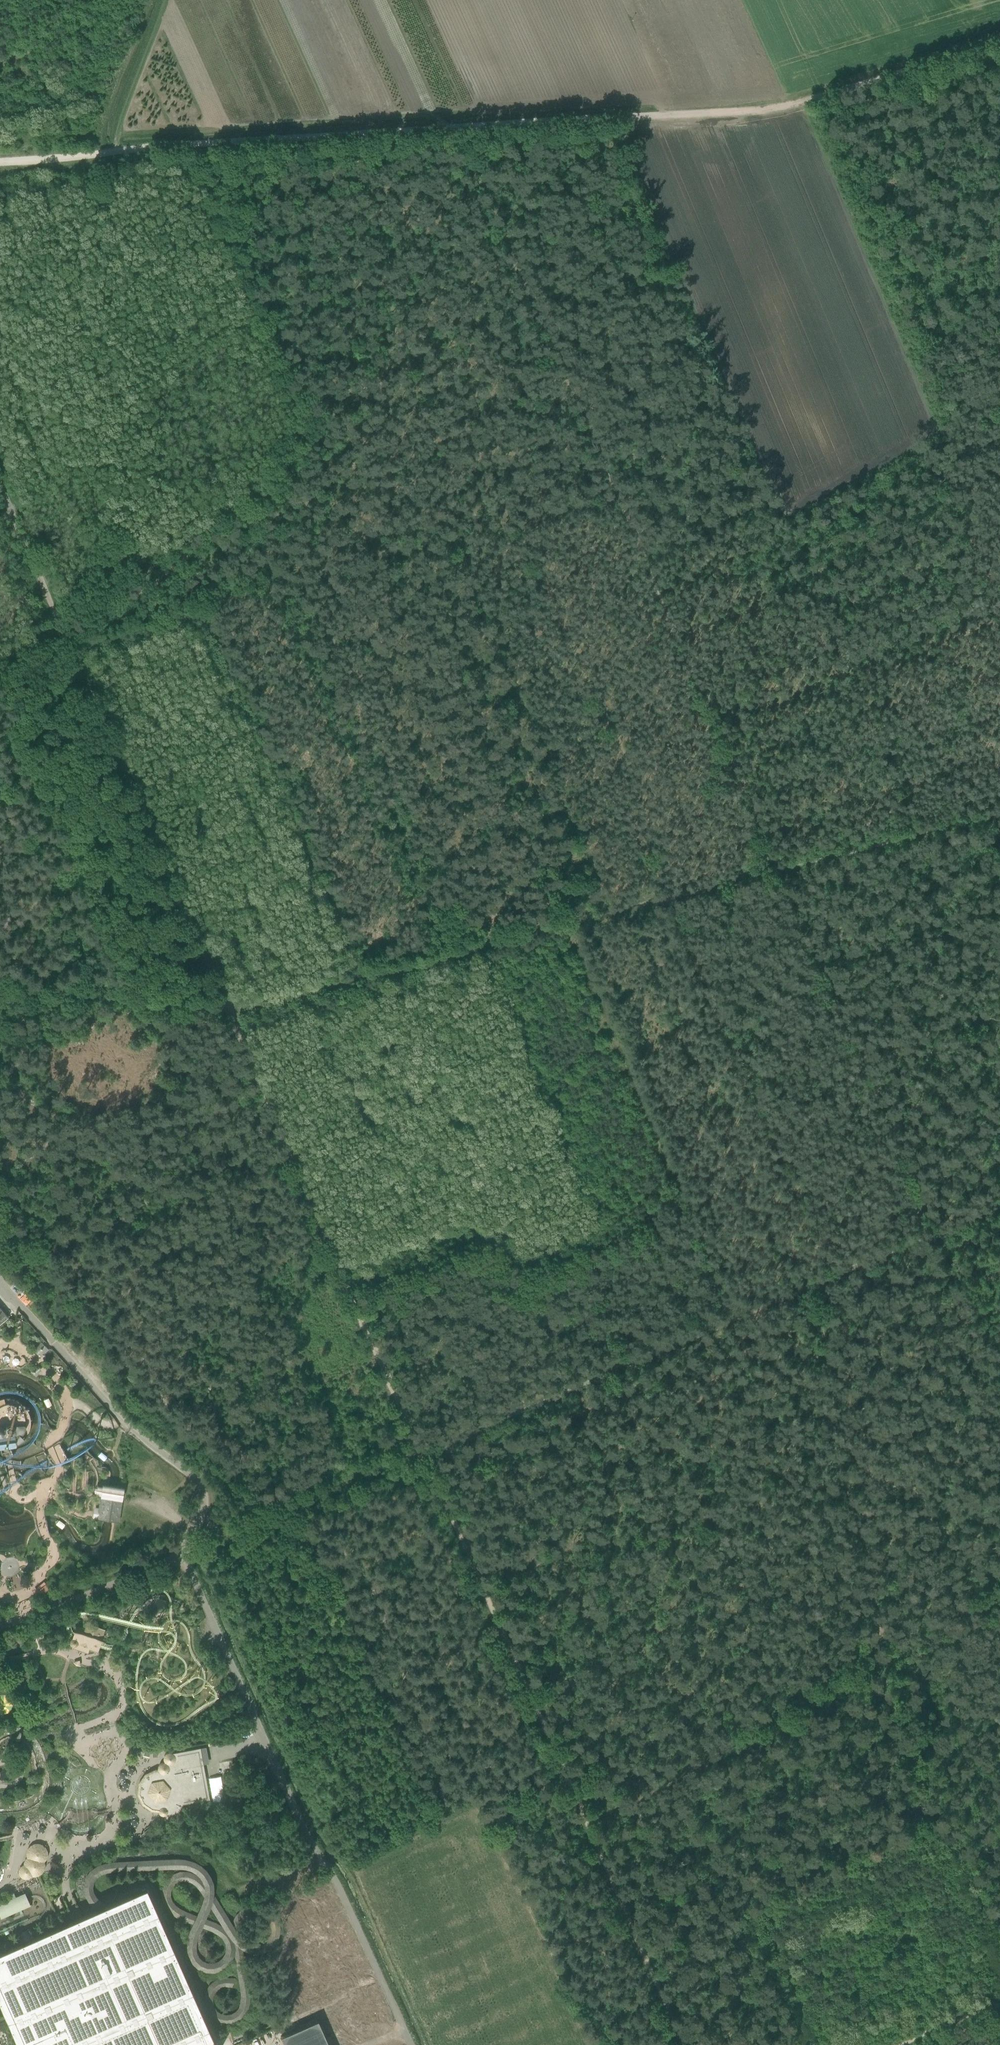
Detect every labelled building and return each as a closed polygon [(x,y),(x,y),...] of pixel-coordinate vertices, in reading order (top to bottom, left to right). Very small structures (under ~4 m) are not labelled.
[(49,1351),(42,1344),(37,1347),(35,1352),(41,1358),(49,1351)] [(32,1374),(37,1379),(42,1373),(38,1369),(32,1374)] [(50,1391),(52,1393),(56,1390),(54,1388),(55,1388),(51,1382),(46,1387),(50,1391)] [(4,1450),(12,1450),(20,1447),(26,1443),(30,1436),(32,1429),(32,1421),(29,1414),(23,1408),(17,1404),(9,1402),(1,1404),(0,1404),(0,1448),(4,1450)] [(109,1486),(103,1485),(101,1499),(101,1501),(99,1517),(98,1520),(104,1521),(112,1522),(118,1523),(120,1523),(125,1488),(118,1487),(114,1486),(109,1486)] [(75,1634),(73,1638),(72,1639),(71,1640),(70,1641),(70,1642),(70,1643),(70,1644),(71,1645),(72,1646),(73,1646),(74,1646),(75,1646),(76,1646),(77,1645),(78,1644),(78,1643),(77,1646),(78,1646),(79,1647),(80,1645),(80,1644),(94,1649),(98,1650),(100,1644),(102,1635),(86,1630),(77,1627),(75,1634)] [(170,1810),(170,1811),(168,1811),(168,1810),(168,1809),(168,1808),(167,1808),(167,1807),(166,1807),(165,1806),(164,1806),(163,1806),(162,1806),(161,1807),(160,1808),(159,1809),(160,1810),(160,1812),(159,1812),(160,1813),(161,1814),(162,1815),(163,1815),(164,1815),(165,1815),(166,1814),(167,1814),(172,1813),(173,1814),(174,1814),(175,1814),(176,1814),(177,1814),(178,1813),(179,1812),(179,1811),(180,1810),(180,1809),(179,1808),(181,1805),(182,1805),(183,1804),(184,1803),(210,1799),(205,1770),(201,1747),(173,1752),(171,1751),(170,1751),(169,1751),(168,1752),(167,1752),(166,1753),(165,1754),(165,1755),(164,1755),(164,1756),(165,1761),(166,1762),(167,1762),(167,1763),(166,1762),(165,1762),(164,1762),(163,1762),(162,1762),(161,1763),(160,1763),(160,1764),(159,1765),(159,1766),(158,1767),(158,1768),(158,1769),(159,1770),(159,1771),(160,1772),(161,1773),(162,1773),(163,1774),(164,1774),(165,1774),(166,1773),(167,1773),(168,1772),(169,1771),(169,1772),(169,1773),(169,1774),(170,1775),(170,1776),(171,1776),(172,1777),(173,1777),(174,1778),(175,1778),(176,1777),(177,1777),(180,1793),(179,1793),(178,1793),(177,1794),(176,1794),(175,1795),(174,1796),(174,1797),(173,1798),(173,1799),(173,1800),(174,1801),(174,1802),(174,1803),(175,1803),(176,1804),(176,1805),(176,1804),(175,1804),(174,1804),(173,1805),(172,1805),(171,1806),(170,1807),(170,1808),(170,1809),(170,1810)] [(158,1769),(158,1768),(154,1768),(146,1773),(139,1782),(138,1794),(143,1804),(152,1811),(159,1811),(159,1812),(160,1812),(160,1810),(159,1809),(160,1808),(161,1807),(162,1806),(163,1806),(164,1806),(165,1806),(166,1807),(167,1807),(167,1808),(168,1808),(168,1809),(168,1810),(168,1811),(170,1811),(170,1810),(170,1809),(170,1808),(170,1807),(171,1806),(172,1805),(173,1805),(174,1804),(175,1804),(176,1804),(176,1805),(176,1804),(175,1803),(174,1803),(174,1802),(174,1801),(173,1800),(173,1799),(173,1798),(174,1797),(174,1796),(175,1795),(176,1794),(177,1794),(178,1793),(179,1793),(180,1793),(177,1777),(176,1777),(175,1778),(174,1778),(173,1777),(172,1777),(171,1776),(170,1776),(170,1775),(169,1774),(169,1773),(169,1772),(169,1771),(168,1772),(167,1773),(166,1773),(165,1774),(164,1774),(163,1774),(162,1773),(161,1773),(160,1772),(159,1771),(159,1770),(158,1769)] [(21,1876),(23,1878),(25,1878),(29,1877),(32,1875),(37,1875),(41,1873),(44,1870),(45,1868),(46,1865),(45,1861),(47,1859),(48,1854),(47,1850),(44,1846),(41,1844),(36,1843),(32,1844),(29,1847),(27,1851),(27,1856),(27,1857),(25,1860),(24,1864),(24,1865),(22,1865),(20,1868),(19,1871),(20,1874),(21,1876)] [(146,1887),(100,1907),(84,1914),(77,1917),(71,1920),(61,1924),(19,1943),(0,1951),(0,2003),(0,2004),(14,2035),(16,2041),(18,2044),(216,2044),(146,1887)] [(0,1903),(0,1914),(1,1917),(18,1910),(20,1910),(22,1909),(31,1905),(29,1899),(26,1892),(14,1897),(0,1903)] [(286,2025),(297,2022),(296,2015),(284,2018),(286,2025)] [(281,2036),(284,2044),(285,2044),(329,2044),(318,2020),(281,2036)]
